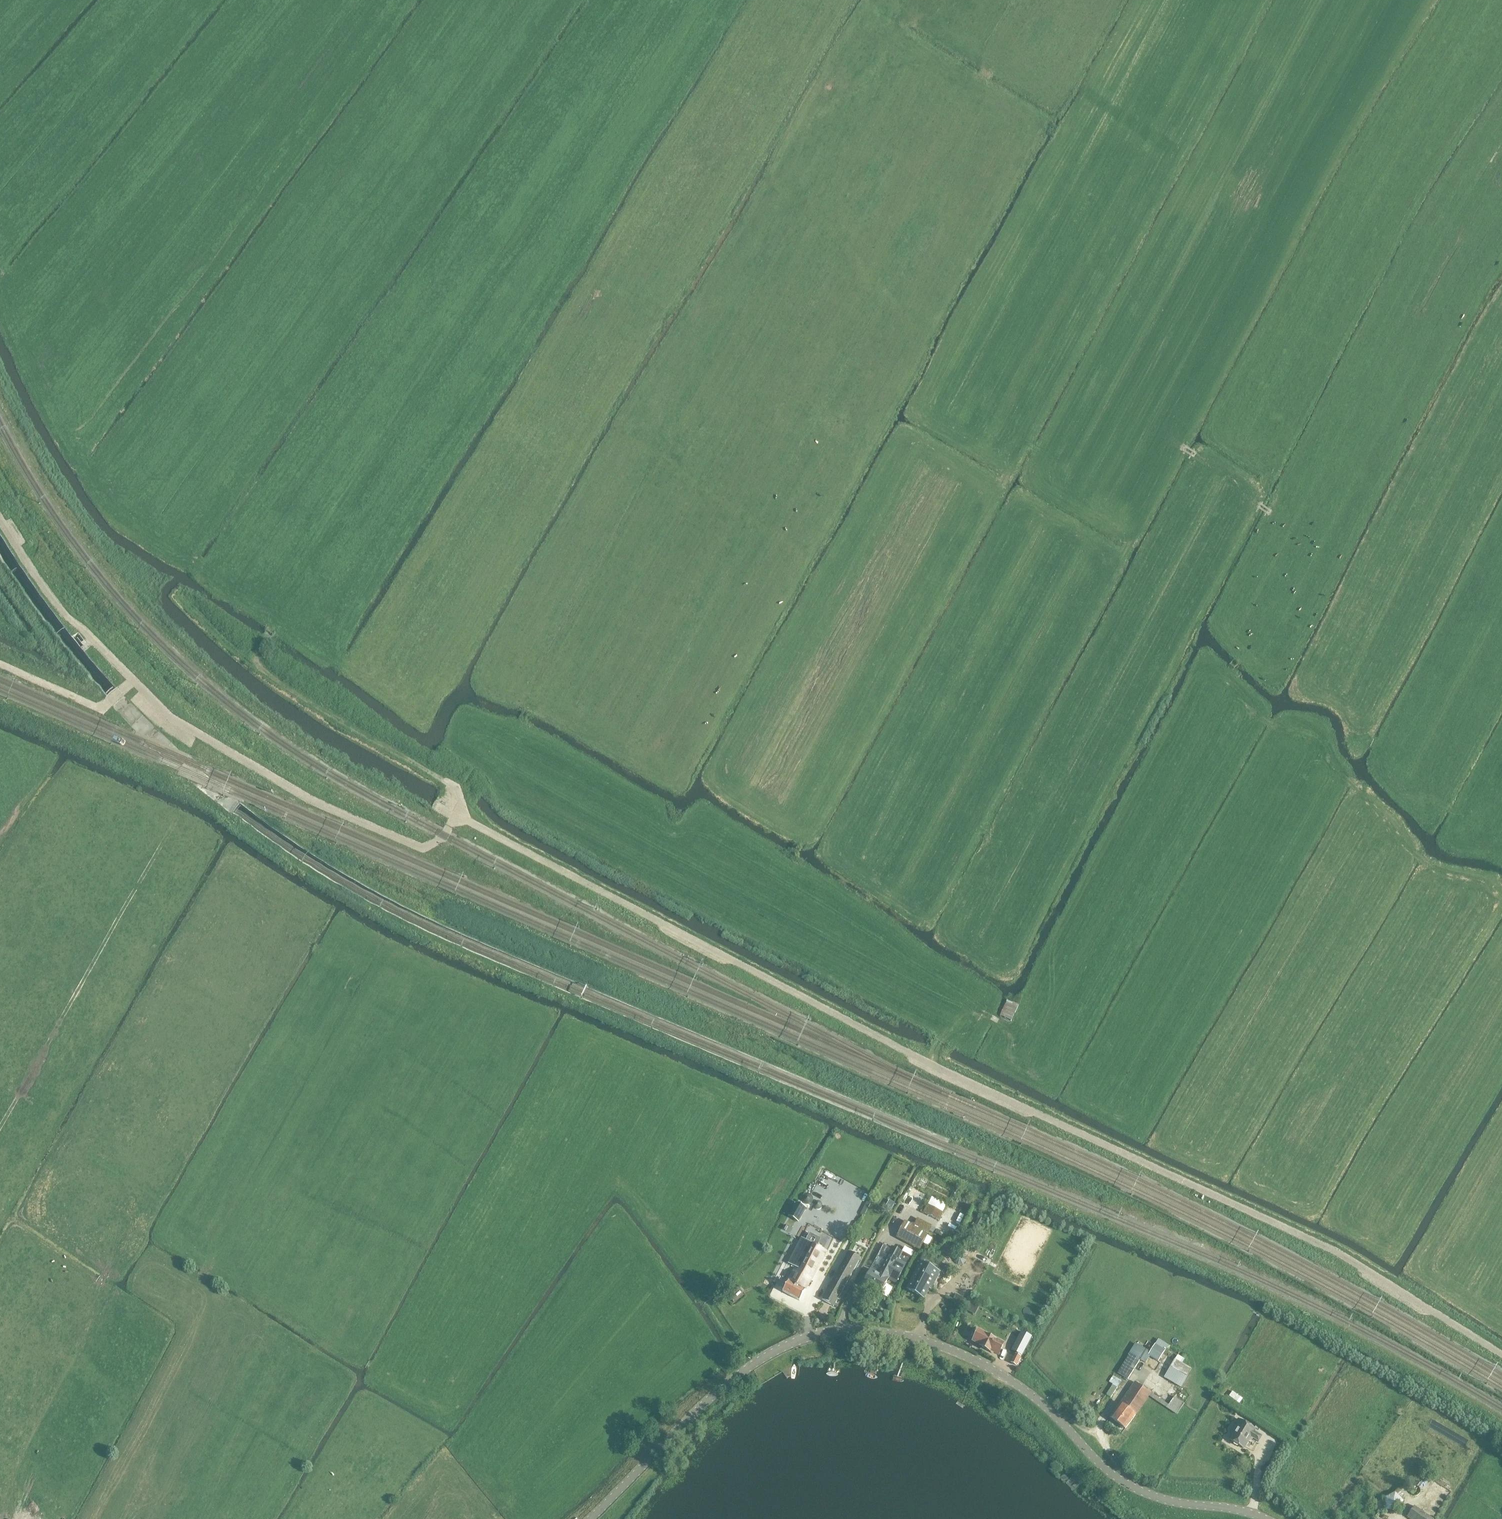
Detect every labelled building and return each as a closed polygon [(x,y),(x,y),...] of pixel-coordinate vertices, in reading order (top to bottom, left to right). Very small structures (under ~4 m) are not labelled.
[(797,1204),(786,1221),(792,1225),(794,1221),(797,1223),(805,1209),(797,1204)] [(942,1214),(927,1206),(923,1213),(939,1221),(942,1214)] [(914,1229),(905,1224),(897,1237),(919,1249),(930,1228),(918,1222),(914,1229)] [(800,1301),(806,1290),(825,1251),(802,1239),(789,1264),(795,1267),(782,1292),(800,1301)] [(879,1296),(888,1279),(896,1284),(910,1257),(892,1248),(878,1273),(870,1269),(861,1286),(879,1296)] [(848,1253),(822,1299),(833,1306),(859,1259),(848,1253)] [(955,1256),(954,1259),(955,1262),(957,1264),(960,1265),(963,1264),(966,1262),(967,1259),(966,1256),(963,1253),(960,1253),(957,1253),(955,1256)] [(939,1272),(921,1263),(907,1289),(923,1298),(928,1288),(930,1289),(939,1272)] [(1003,1346),(977,1331),(972,1339),(981,1344),(979,1346),(989,1351),(991,1349),(999,1353),(1003,1346)] [(1165,1350),(1158,1346),(1155,1347),(1150,1354),(1135,1344),(1117,1374),(1127,1380),(1139,1360),(1145,1363),(1150,1355),(1159,1360),(1165,1350)] [(1011,1362),(1016,1365),(1021,1357),(1015,1354),(1011,1362)] [(1178,1362),(1167,1379),(1183,1389),(1194,1372),(1178,1362)] [(1106,1394),(1111,1397),(1121,1381),(1112,1376),(1108,1382),(1112,1385),(1106,1394)] [(1115,1409),(1109,1418),(1125,1429),(1150,1394),(1134,1383),(1115,1409)] [(1182,1406),(1172,1399),(1165,1409),(1175,1416),(1182,1406)] [(1249,1436),(1254,1429),(1238,1419),(1232,1428),(1236,1431),(1230,1440),(1242,1448),(1245,1443),(1247,1444),(1251,1437),(1249,1436)] [(1404,1500),(1396,1492),(1385,1497),(1387,1508),(1399,1510),(1404,1500)] [(1410,1518),(1431,1518),(1415,1508),(1408,1517),(1410,1518)]
